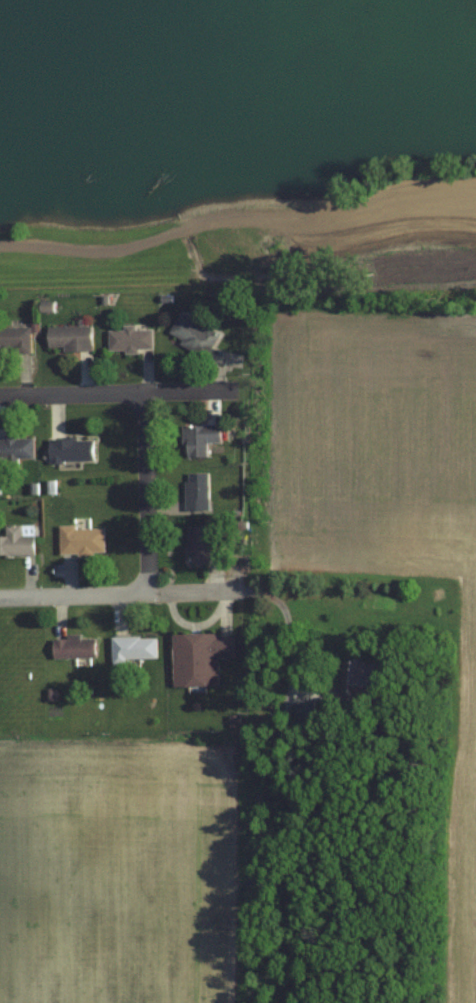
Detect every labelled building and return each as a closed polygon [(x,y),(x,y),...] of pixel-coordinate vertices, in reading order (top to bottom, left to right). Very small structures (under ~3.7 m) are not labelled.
[(218,331),(177,313),(167,338),(207,356),(218,331)] [(90,325),(47,325),(47,350),(90,350),(90,325)] [(0,327),(0,353),(29,353),(29,327),(0,327)] [(107,328),(107,350),(151,350),(151,327),(107,328)] [(219,424),(183,424),(183,457),(205,457),(205,441),(219,441),(219,424)] [(32,436),(0,436),(0,459),(32,459),(32,436)] [(48,438),(48,461),(92,461),(92,438),(48,438)] [(184,472),(184,510),(207,510),(207,472),(184,472)] [(32,556),(32,526),(6,526),(6,536),(0,536),(0,556),(32,556)] [(186,526),(186,562),(220,562),(220,539),(207,539),(207,526),(186,526)] [(58,527),(58,556),(103,556),(103,527),(58,527)] [(171,634),(172,686),(218,686),(217,657),(232,657),(232,633),(171,634)] [(93,658),(93,637),(51,637),(51,658),(93,658)] [(111,637),(111,662),(155,662),(155,637),(111,637)] [(340,700),(389,703),(391,663),(342,660),(340,700)]
